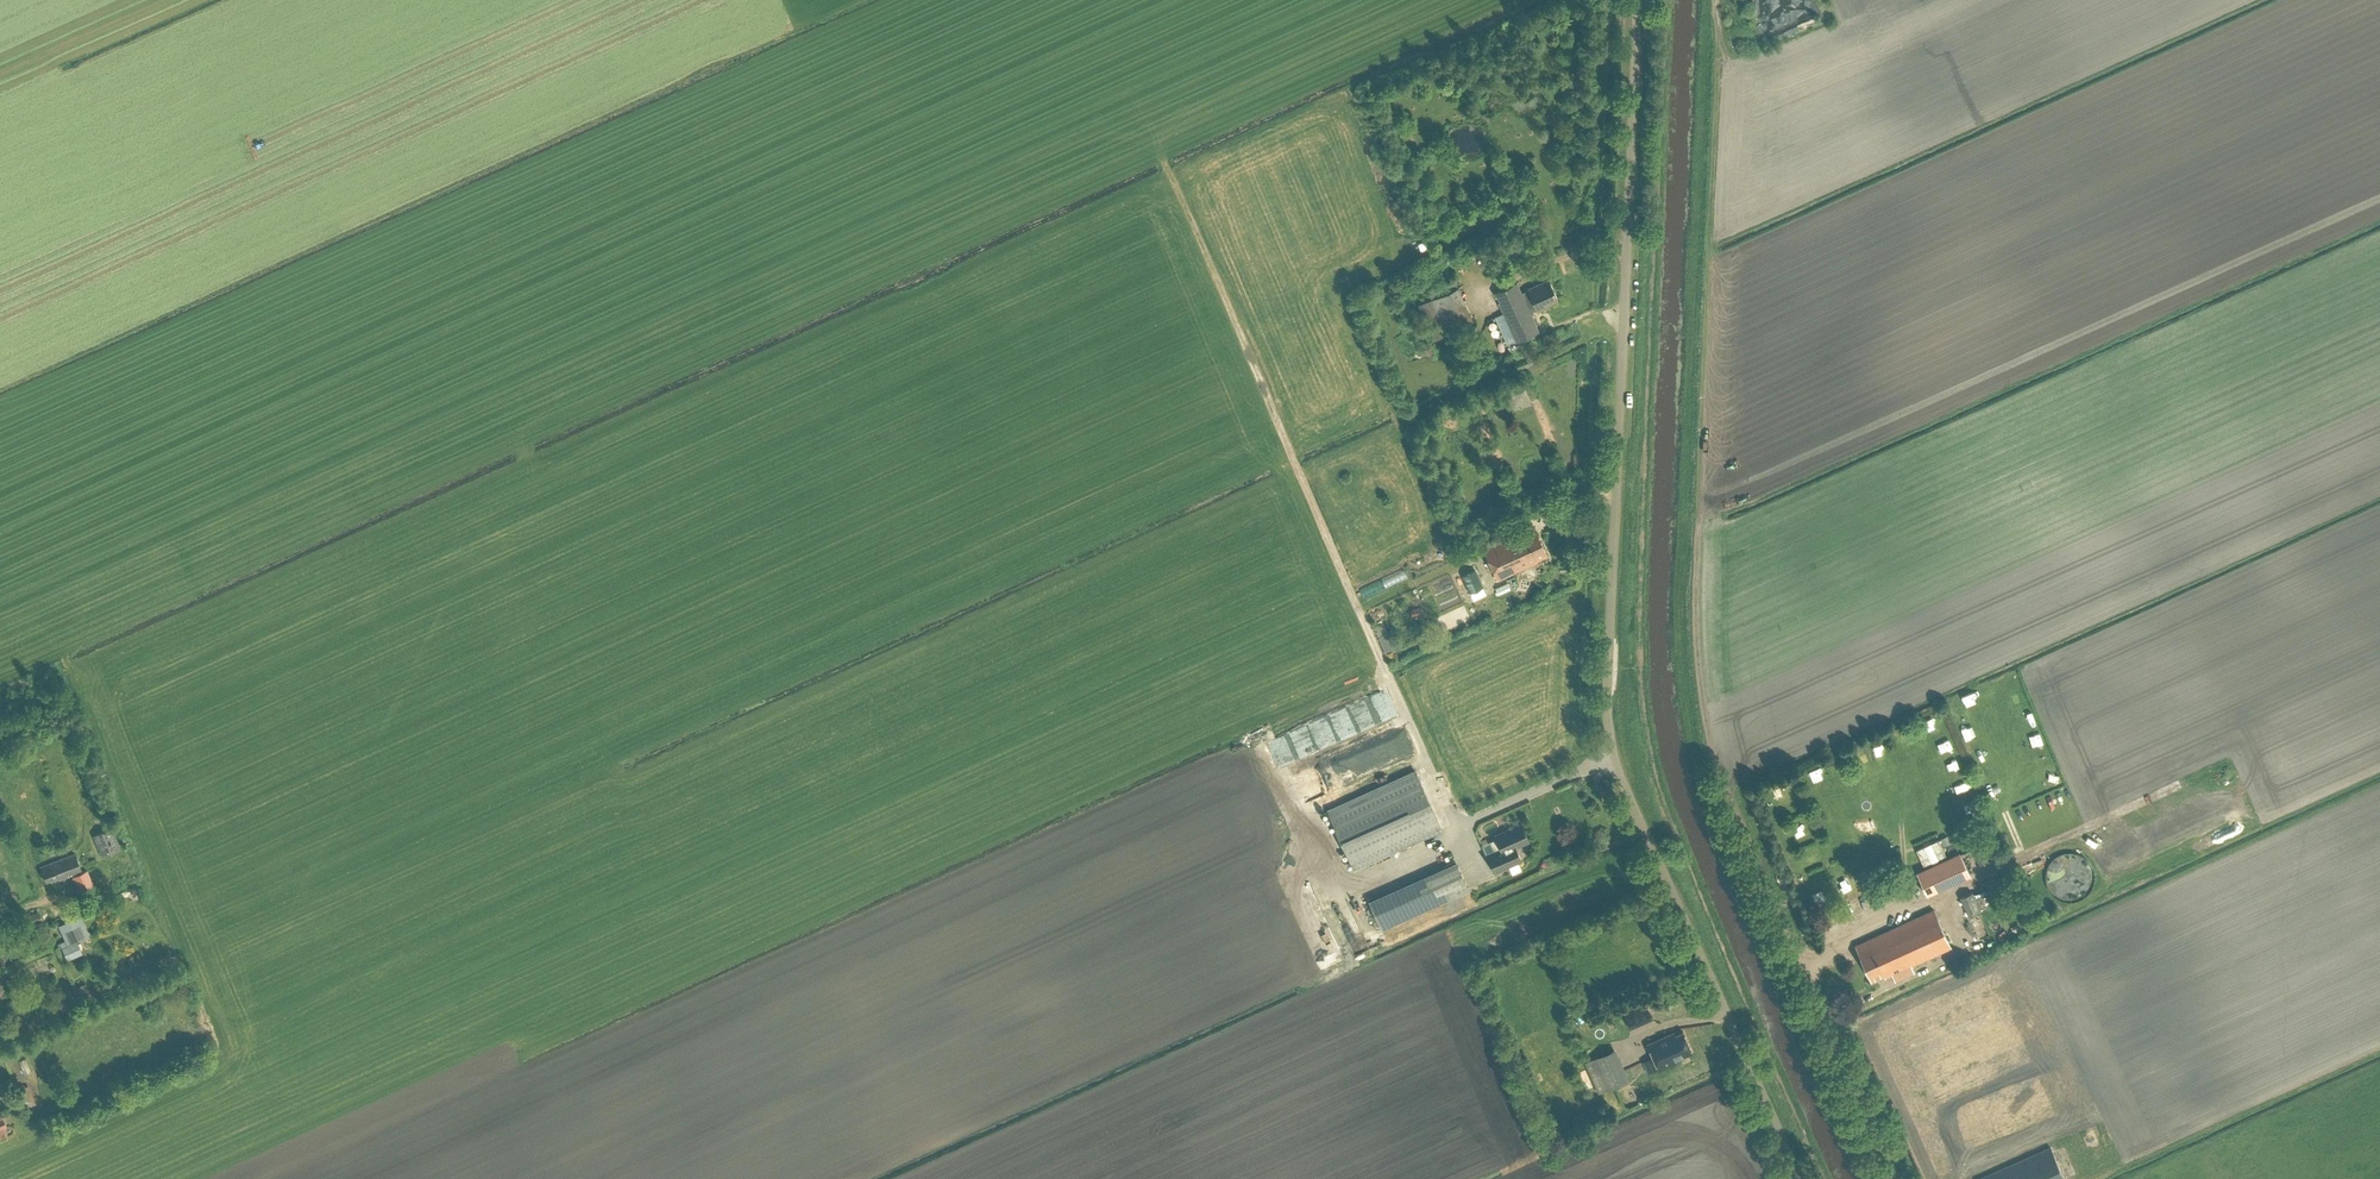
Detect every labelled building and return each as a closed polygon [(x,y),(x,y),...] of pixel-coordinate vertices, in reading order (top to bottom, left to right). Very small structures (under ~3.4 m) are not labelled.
[(1823,28),(1811,0),(1753,0),(1756,8),(1758,7),(1775,5),(1759,12),(1760,26),(1755,28),(1756,35),(1761,48),(1770,47),(1806,32),(1816,31),(1823,28)] [(1454,274),(1416,291),(1436,337),(1449,331),(1446,323),(1473,310),(1460,281),(1458,282),(1454,274)] [(1512,332),(1516,341),(1538,330),(1529,309),(1536,306),(1537,310),(1548,305),(1547,303),(1558,299),(1549,279),(1528,289),(1521,293),(1516,282),(1494,292),(1506,319),(1500,322),(1506,335),(1512,332)] [(1433,354),(1431,347),(1424,348),(1426,356),(1433,354)] [(1483,548),(1497,579),(1537,561),(1536,559),(1547,554),(1533,525),(1483,548)] [(1470,603),(1479,600),(1473,580),(1463,584),(1470,603)] [(1507,588),(1493,596),(1497,605),(1511,597),(1507,588)] [(1922,737),(1933,735),(1931,723),(1919,726),(1922,737)] [(1278,747),(1291,742),(1289,737),(1276,742),(1278,747)] [(1403,740),(1286,787),(1295,810),(1413,762),(1403,740)] [(1328,810),(1354,868),(1441,828),(1415,771),(1328,810)] [(2023,813),(2015,814),(2015,821),(2024,821),(2023,813)] [(1487,855),(1494,871),(1521,859),(1515,846),(1529,840),(1521,823),(1495,835),(1501,848),(1487,855)] [(93,831),(102,854),(116,848),(107,826),(93,831)] [(1916,850),(1923,867),(1946,856),(1938,839),(1916,850)] [(1915,871),(1926,895),(1970,875),(1959,850),(1958,851),(1955,842),(1946,846),(1949,855),(1915,871)] [(1972,851),(1978,866),(1989,861),(1982,846),(1972,851)] [(71,872),(78,890),(94,883),(84,863),(74,867),(70,857),(72,856),(69,848),(49,857),(51,863),(42,867),(43,869),(42,871),(47,881),(51,879),(52,882),(68,875),(67,873),(71,872)] [(2093,871),(2090,864),(2086,858),(2079,854),(2072,852),(2065,852),(2058,855),(2052,859),(2047,866),(2045,873),(2045,880),(2048,888),(2053,893),(2059,898),(2066,900),(2074,900),(2081,897),(2087,892),(2091,886),(2093,879),(2093,871)] [(1371,904),(1381,928),(1468,889),(1458,865),(1371,904)] [(1986,890),(1992,904),(1999,901),(1993,887),(1986,890)] [(1962,898),(1970,916),(1982,911),(1974,892),(1962,898)] [(1857,945),(1873,981),(1885,976),(1886,979),(1952,950),(1935,910),(1857,945)] [(75,919),(58,928),(65,945),(77,939),(83,936),(75,919)] [(10,953),(0,934),(0,957),(10,953)] [(1364,936),(1365,945),(1378,944),(1377,935),(1364,936)] [(65,945),(62,946),(68,958),(83,951),(77,939),(65,945)] [(70,988),(55,996),(62,1010),(77,1002),(70,988)] [(1621,1014),(1628,1030),(1651,1020),(1644,1004),(1621,1014)] [(1647,1043),(1659,1070),(1681,1060),(1680,1057),(1692,1051),(1683,1031),(1670,1036),(1669,1033),(1647,1043)] [(1584,1061),(1597,1092),(1625,1080),(1612,1048),(1584,1061)] [(2,1101),(6,1110),(33,1098),(26,1083),(17,1087),(20,1092),(2,1101)] [(2050,1144),(1973,1178),(1974,1178),(2065,1178),(2050,1144)]
